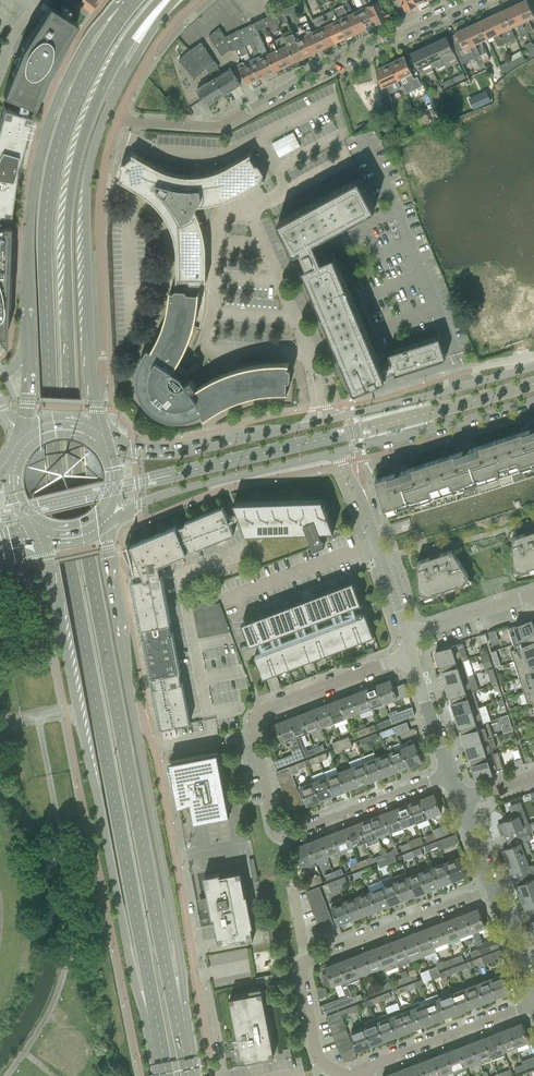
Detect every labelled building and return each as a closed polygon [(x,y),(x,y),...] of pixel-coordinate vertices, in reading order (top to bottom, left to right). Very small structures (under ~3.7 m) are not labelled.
[(78,2),(89,12),(99,0),(80,0),(78,2)] [(358,10),(367,28),(378,23),(367,0),(359,0),(363,8),(358,10)] [(378,23),(392,17),(387,7),(384,9),(379,0),(378,0),(378,1),(374,3),(372,0),(367,0),(378,23)] [(414,0),(400,0),(405,10),(416,5),(414,0)] [(514,5),(527,32),(533,30),(528,20),(533,17),(533,15),(527,0),(524,0),(514,5)] [(349,3),(344,5),(357,33),(367,28),(358,10),(353,12),(349,3)] [(43,84),(52,70),(55,64),(58,59),(63,50),(67,41),(71,32),(76,23),(48,5),(40,18),(35,24),(30,31),(25,38),(22,44),(19,50),(15,61),(13,66),(12,71),(11,72),(3,94),(34,107),(40,90),(43,84)] [(291,13),(297,27),(299,31),(294,33),(305,57),(315,52),(302,24),(300,18),(293,5),(283,10),(285,16),(291,13)] [(338,7),(333,10),(338,19),(346,38),(357,33),(344,5),(343,5),(338,7)] [(514,5),(503,10),(510,27),(511,28),(516,25),(520,35),(527,32),(514,5)] [(283,10),(273,14),(277,21),(286,17),(285,16),(283,10)] [(333,10),(323,14),(336,42),(346,38),(338,19),(333,10)] [(503,10),(491,15),(504,44),(515,38),(511,28),(510,27),(503,10)] [(273,14),(264,18),(267,25),(277,21),(273,14)] [(313,19),(317,29),(326,47),(336,42),(323,14),(313,19)] [(491,15),(479,21),(488,38),(493,36),(497,46),(504,44),(491,15)] [(264,18),(254,23),(257,30),(267,25),(264,18)] [(479,21),(467,26),(480,54),(486,51),(481,41),(488,38),(479,21)] [(307,22),(302,24),(315,52),(326,47),(317,29),(312,31),(307,22)] [(250,25),(236,31),(243,47),(250,44),(255,54),(254,55),(255,57),(249,59),(250,60),(251,62),(258,78),(275,71),(267,54),(268,54),(268,53),(267,51),(257,30),(254,23),(250,25)] [(449,37),(448,37),(453,47),(458,58),(465,55),(471,52),(474,57),(480,54),(467,26),(455,32),(455,34),(456,35),(449,37)] [(219,28),(209,36),(221,55),(223,54),(230,48),(224,36),(225,36),(223,32),(219,28)] [(225,36),(224,36),(230,48),(231,50),(238,49),(241,56),(246,53),(243,47),(236,31),(225,36)] [(294,33),(284,37),(295,61),(305,57),(294,33)] [(274,40),(274,42),(286,66),(295,61),(284,37),(283,36),(274,40)] [(446,36),(434,42),(441,57),(441,58),(443,63),(448,60),(450,63),(457,60),(446,36)] [(201,42),(189,50),(205,68),(213,61),(201,42)] [(272,51),(268,53),(268,54),(267,54),(275,71),(286,66),(274,42),(269,44),(272,51)] [(434,42),(422,47),(430,63),(429,63),(431,68),(432,68),(436,66),(437,66),(435,63),(436,62),(442,60),(441,58),(441,57),(434,42)] [(524,45),(530,56),(533,54),(533,49),(533,48),(533,47),(531,42),(524,45)] [(430,63),(422,47),(410,53),(420,73),(431,68),(429,63),(430,63)] [(205,68),(189,50),(179,60),(194,78),(205,68)] [(486,51),(480,54),(484,62),(490,60),(486,51)] [(522,55),(511,61),(514,66),(525,60),(522,55)] [(392,62),(389,63),(394,73),(397,79),(399,78),(400,80),(406,93),(407,93),(407,92),(421,86),(421,87),(422,86),(417,77),(415,78),(413,74),(409,66),(405,56),(398,59),(397,59),(394,60),(393,61),(392,62)] [(511,60),(499,66),(502,73),(514,66),(511,61),(511,60)] [(243,62),(237,65),(239,68),(242,74),(246,84),(258,78),(251,62),(245,65),(243,62)] [(383,66),(377,69),(380,80),(381,88),(383,96),(385,104),(389,119),(395,118),(391,101),(392,101),(389,94),(394,91),(401,88),(398,81),(394,73),(389,63),(388,64),(387,63),(383,65),(383,66)] [(230,69),(214,78),(224,95),(240,85),(230,69)] [(463,73),(451,79),(453,83),(465,78),(463,73)] [(224,95),(214,78),(197,90),(207,106),(224,95)] [(451,79),(442,83),(445,87),(453,83),(451,79)] [(9,217),(15,173),(14,173),(12,170),(14,167),(15,162),(14,158),(18,156),(17,157),(19,157),(31,115),(3,107),(0,117),(0,215),(9,217)] [(450,107),(438,113),(442,121),(454,116),(450,107)] [(435,111),(414,120),(419,132),(441,122),(437,112),(436,110),(435,110),(435,111)] [(271,143),(279,157),(300,146),(293,131),(271,143)] [(121,175),(120,176),(119,178),(118,178),(118,179),(141,192),(146,196),(151,200),(155,204),(160,208),(163,213),(167,219),(170,224),(172,230),(174,236),(175,242),(176,248),(177,254),(177,281),(178,281),(178,280),(189,280),(189,282),(190,283),(192,283),(199,283),(200,283),(202,281),(202,280),(205,280),(205,281),(206,281),(206,255),(206,246),(205,238),(203,231),(201,223),(200,220),(198,217),(197,214),(200,213),(206,217),(210,211),(203,208),(202,205),(209,204),(212,203),(220,201),(227,199),(235,196),(242,192),(265,179),(264,178),(264,179),(262,176),(263,175),(264,173),(263,172),(260,165),(258,164),(257,164),(255,164),(250,155),(251,154),(250,153),(227,167),(222,169),(216,172),(210,174),(204,175),(198,176),(191,176),(185,176),(179,175),(173,174),(167,172),(161,169),(155,167),(133,154),(132,154),(133,155),(131,158),(129,160),(128,161),(127,163),(125,162),(124,162),(122,162),(120,165),(121,167),(122,168),(123,169),(122,171),(122,173),(121,175)] [(439,336),(389,353),(392,362),(386,363),(381,365),(334,255),(322,260),(318,250),(314,242),(375,209),(359,179),(278,223),(294,253),(300,249),(307,266),(303,268),(355,391),(386,378),(384,375),(389,373),(394,371),(396,374),(446,358),(439,336)] [(7,286),(8,279),(8,272),(8,270),(5,270),(6,266),(6,263),(6,259),(7,260),(9,223),(0,223),(0,338),(4,344),(6,303),(7,303),(7,294),(7,287),(7,286)] [(170,290),(170,293),(169,304),(166,315),(163,326),(158,337),(153,347),(152,349),(151,350),(148,347),(143,354),(141,357),(140,361),(138,364),(137,368),(137,372),(136,375),(136,379),(137,383),(137,386),(138,390),(140,394),(141,397),(143,400),(145,403),(147,406),(150,409),(153,411),(156,413),(159,415),(163,417),(166,418),(170,419),(174,420),(177,420),(181,420),(185,419),(188,419),(192,418),(196,416),(199,415),(202,413),(205,417),(204,417),(205,418),(214,411),(223,406),(233,401),(244,397),(254,394),(265,393),(276,392),(287,392),(288,391),(287,391),(287,380),(288,380),(289,380),(290,379),(290,378),(291,370),(291,369),(291,368),(290,368),(290,367),(289,367),(288,367),(288,364),(289,364),(289,363),(277,362),(265,363),(253,365),(241,368),(229,371),(218,376),(207,381),(196,388),(195,387),(196,386),(196,385),(196,384),(192,379),(191,378),(190,378),(190,379),(188,376),(199,367),(194,362),(187,369),(178,362),(184,351),(189,339),(193,327),(196,315),(198,303),(199,291),(198,291),(198,292),(188,291),(188,290),(187,290),(187,289),(186,289),(186,288),(185,288),(177,288),(176,288),(175,288),(174,289),(174,290),(174,291),(171,290),(170,290)] [(375,479),(390,523),(409,517),(411,524),(413,529),(412,530),(415,541),(420,539),(420,540),(421,539),(431,536),(432,536),(432,535),(442,532),(442,533),(443,532),(453,528),(453,529),(455,528),(465,525),(466,525),(466,524),(476,521),(476,522),(477,521),(487,517),(487,518),(488,517),(498,514),(500,514),(500,513),(509,510),(510,511),(511,510),(521,507),(522,506),(532,503),(533,503),(533,502),(533,421),(532,421),(530,422),(528,423),(527,424),(525,425),(524,426),(522,427),(521,429),(522,431),(477,445),(476,443),(474,443),(472,443),(470,442),(469,443),(467,443),(465,443),(463,444),(461,445),(459,446),(458,447),(456,448),(455,449),(453,450),(454,453),(410,467),(409,465),(407,465),(405,464),(403,464),(401,464),(399,465),(397,465),(395,466),(394,467),(392,467),(390,469),(389,470),(387,471),(386,472),(387,475),(375,479)] [(318,528),(331,527),(333,530),(334,530),(327,512),(328,512),(329,512),(325,502),(324,503),(322,499),(321,499),(322,502),(237,505),(236,502),(234,502),(246,533),(247,533),(246,530),(260,530),(274,529),(274,530),(275,529),(289,529),(303,528),(303,529),(304,528),(318,528)] [(135,577),(135,579),(133,580),(142,627),(144,627),(146,637),(144,637),(152,677),(154,677),(156,687),(154,687),(161,728),(190,722),(182,682),(180,672),(173,632),(172,632),(170,622),(171,622),(162,574),(164,570),(165,571),(165,570),(160,567),(160,566),(159,565),(159,564),(187,552),(196,548),(234,533),(223,506),(185,522),(186,523),(177,527),(176,525),(130,544),(129,541),(128,541),(132,564),(133,565),(133,566),(134,568),(133,568),(132,569),(131,570),(131,571),(132,572),(132,573),(133,575),(134,576),(135,577)] [(313,534),(310,535),(314,547),(314,548),(325,544),(325,543),(324,543),(320,531),(316,533),(313,534)] [(532,533),(531,531),(526,532),(527,535),(525,535),(524,533),(512,537),(514,575),(530,570),(529,567),(533,566),(533,533),(532,533)] [(438,557),(437,554),(432,556),(432,559),(430,559),(429,557),(417,561),(420,599),(436,593),(435,591),(456,584),(457,587),(473,581),(452,549),(442,552),(443,555),(438,557)] [(366,614),(363,607),(350,572),(250,609),(253,618),(247,620),(242,623),(250,645),(256,643),(262,640),(266,652),(254,656),(263,678),(264,678),(263,676),(275,671),(275,673),(276,673),(275,671),(287,666),(288,668),(287,666),(299,662),(300,663),(299,661),(311,657),(312,659),(312,657),(324,652),(324,654),(324,652),(336,648),(336,650),(337,650),(336,648),(348,643),(349,645),(348,643),(360,638),(361,640),(360,638),(372,634),(373,636),(374,636),(373,632),(372,632),(371,628),(366,614)] [(207,589),(199,591),(201,602),(213,599),(217,599),(217,598),(213,588),(207,589)] [(513,644),(533,637),(533,631),(531,621),(508,628),(513,644)] [(495,630),(487,632),(489,638),(497,636),(495,630)] [(485,633),(479,635),(482,644),(488,641),(485,633)] [(497,636),(489,638),(492,646),(500,643),(497,636)] [(514,661),(533,654),(533,637),(513,644),(515,649),(510,650),(514,661)] [(435,652),(440,668),(468,659),(462,643),(435,652)] [(487,653),(480,656),(485,671),(492,669),(487,653)] [(519,677),(533,672),(533,654),(514,661),(519,677)] [(497,656),(492,657),(495,668),(500,666),(497,656)] [(468,659),(440,668),(445,683),(473,674),(468,659)] [(497,681),(493,668),(492,669),(487,670),(491,683),(497,681)] [(524,692),(533,689),(533,672),(519,677),(524,692)] [(445,683),(450,699),(473,691),(478,690),(473,674),(445,683)] [(378,684),(377,684),(384,702),(385,705),(409,695),(405,684),(394,688),(390,679),(390,680),(390,681),(378,685),(378,684)] [(377,685),(365,690),(371,707),(384,702),(377,684),(377,685)] [(533,706),(533,689),(524,692),(527,703),(532,701),(533,706)] [(353,694),(352,694),(359,711),(361,717),(374,713),(371,707),(365,690),(353,695),(353,694)] [(450,699),(455,714),(478,707),(473,691),(450,699)] [(352,695),(340,700),(346,716),(359,711),(352,694),(352,695)] [(327,703),(333,721),(346,716),(340,700),(328,704),(327,703)] [(327,705),(315,709),(321,726),(333,721),(327,703),(326,704),(327,705)] [(478,707),(483,722),(488,721),(491,720),(486,704),(478,707)] [(412,706),(397,712),(400,721),(415,715),(412,706)] [(455,714),(460,730),(483,722),(478,707),(455,714)] [(302,713),(308,731),(321,726),(315,709),(302,714),(302,713)] [(390,718),(392,724),(400,721),(397,712),(396,711),(388,714),(390,718)] [(302,714),(289,719),(296,735),(304,758),(316,753),(315,748),(307,751),(301,733),(308,731),(302,713),(301,713),(302,714)] [(508,715),(501,717),(503,724),(510,722),(508,715)] [(390,718),(382,721),(384,727),(392,724),(390,719),(390,718)] [(296,735),(289,719),(277,724),(277,723),(276,723),(276,724),(272,726),(275,734),(280,733),(283,741),(284,741),(283,740),(296,735)] [(460,730),(465,745),(493,737),(488,721),(483,722),(460,730)] [(406,722),(393,727),(395,732),(396,735),(409,730),(406,722)] [(513,730),(510,722),(503,724),(501,725),(503,733),(513,730)] [(373,725),(365,728),(367,733),(375,730),(373,725)] [(387,735),(395,732),(393,727),(385,730),(387,735)] [(365,728),(356,731),(359,737),(367,733),(365,728)] [(513,730),(506,732),(507,736),(511,738),(515,737),(513,730)] [(376,733),(368,736),(370,742),(378,738),(376,733)] [(295,753),(273,761),(275,768),(304,758),(296,735),(290,738),(292,744),(295,753)] [(349,736),(340,739),(342,745),(351,741),(350,740),(349,736)] [(368,736),(359,740),(361,745),(370,742),(368,736)] [(465,745),(470,761),(493,754),(492,749),(496,747),(493,737),(465,745)] [(340,739),(332,743),(334,748),(342,745),(340,739)] [(404,748),(402,749),(408,766),(409,766),(408,765),(420,761),(421,762),(421,761),(414,743),(414,744),(413,745),(411,740),(406,742),(408,746),(404,748)] [(351,741),(342,745),(344,750),(353,747),(351,743),(351,741)] [(395,751),(402,749),(400,744),(399,742),(393,745),(395,751)] [(323,745),(315,748),(316,753),(325,750),(323,745)] [(342,745),(334,748),(334,749),(336,753),(344,750),(342,745)] [(393,745),(387,747),(389,754),(395,770),(408,765),(408,766),(402,749),(395,751),(393,745)] [(218,752),(169,762),(169,763),(174,786),(175,794),(178,806),(185,804),(190,802),(192,813),(194,822),(230,815),(218,752)] [(493,754),(470,761),(475,777),(503,768),(498,752),(493,754)] [(326,753),(318,756),(320,761),(325,759),(328,758),(326,753)] [(374,753),(362,758),(364,763),(377,759),(374,753)] [(389,754),(377,759),(383,776),(384,776),(383,775),(395,770),(389,754)] [(318,756),(309,759),(311,764),(320,761),(318,756)] [(349,762),(351,768),(364,763),(362,758),(349,762)] [(377,759),(364,763),(370,780),(382,775),(383,776),(377,759)] [(296,764),(298,769),(306,766),(304,761),(296,764)] [(364,763),(351,768),(358,786),(358,785),(358,784),(370,780),(364,763)] [(298,769),(296,764),(289,767),(291,773),(292,776),(299,773),(298,769)] [(276,772),(278,778),(291,773),(289,767),(276,772)] [(326,778),(339,773),(337,767),(324,772),(326,778)] [(351,768),(339,773),(345,789),(357,785),(358,786),(351,768)] [(311,776),(314,783),(320,799),(332,794),(332,795),(333,795),(326,778),(324,772),(324,771),(311,776)] [(278,778),(281,784),(293,779),(292,776),(291,773),(278,778)] [(339,773),(326,778),(333,795),(333,794),(345,789),(339,773)] [(281,784),(283,790),(296,785),(293,779),(281,784)] [(320,799),(314,783),(301,787),(300,787),(307,805),(308,805),(308,804),(320,799)] [(283,790),(285,796),(298,791),(296,785),(283,790)] [(285,796),(288,802),(301,797),(298,791),(285,796)] [(421,799),(428,816),(440,812),(441,812),(434,794),(433,794),(433,795),(422,800),(421,799)] [(301,797),(288,802),(290,808),(303,803),(301,797)] [(421,800),(409,805),(415,821),(416,824),(429,819),(428,816),(421,799),(420,799),(421,800)] [(396,808),(402,826),(415,821),(409,805),(396,809),(396,808)] [(396,810),(383,814),(390,831),(402,826),(396,808),(395,809),(396,810)] [(498,824),(502,835),(505,833),(505,834),(515,830),(517,837),(529,832),(533,831),(533,821),(527,823),(522,809),(511,813),(513,818),(501,822),(501,823),(498,824)] [(371,818),(370,818),(377,836),(390,831),(383,814),(371,819),(371,818)] [(370,819),(358,824),(365,840),(367,846),(379,841),(377,836),(370,818),(370,819)] [(346,828),(345,828),(352,845),(365,840),(358,824),(346,828)] [(433,830),(434,833),(436,838),(449,833),(446,825),(433,830)] [(345,829),(333,834),(341,855),(347,853),(345,848),(352,845),(345,828),(345,829)] [(508,847),(502,849),(507,861),(525,854),(532,852),(528,840),(532,839),(529,832),(517,837),(520,843),(508,847)] [(436,838),(434,833),(426,836),(428,841),(436,838)] [(320,837),(327,855),(333,852),(335,857),(341,855),(333,834),(321,838),(320,837)] [(437,841),(439,846),(440,849),(459,842),(456,834),(437,841)] [(421,836),(408,841),(408,842),(409,842),(411,848),(423,843),(421,836)] [(320,838),(308,843),(314,860),(327,855),(320,837),(320,838)] [(439,846),(437,841),(429,844),(431,850),(439,846)] [(409,842),(400,846),(402,851),(411,848),(409,842)] [(295,847),(294,847),(301,865),(303,869),(316,865),(314,860),(308,843),(296,848),(295,847)] [(421,848),(412,851),(414,856),(423,853),(421,848)] [(393,851),(384,854),(386,859),(395,856),(393,851)] [(414,856),(412,851),(403,855),(405,859),(414,856)] [(384,854),(376,857),(378,863),(386,859),(384,854)] [(523,876),(533,871),(533,868),(533,865),(529,866),(525,854),(507,861),(511,873),(521,869),(523,876)] [(371,857),(358,862),(360,865),(360,866),(360,867),(373,862),(371,857)] [(458,858),(446,863),(452,880),(464,875),(464,876),(465,875),(471,872),(467,862),(461,864),(458,857),(457,858),(458,858)] [(253,858),(249,859),(250,864),(253,882),(256,881),(257,881),(258,881),(253,858)] [(358,862),(350,865),(352,869),(352,870),(360,867),(360,866),(360,865),(358,862)] [(446,863),(433,868),(440,885),(440,884),(452,880),(446,863)] [(370,867),(362,870),(364,875),(372,872),(370,867)] [(341,868),(333,871),(335,875),(335,876),(343,873),(343,872),(341,868)] [(433,868),(421,873),(427,889),(439,884),(440,885),(433,868)] [(364,875),(362,870),(353,874),(355,879),(364,875)] [(214,917),(216,924),(219,941),(253,934),(241,871),(220,875),(219,873),(220,873),(220,872),(204,875),(208,897),(204,897),(205,907),(203,907),(203,908),(210,906),(212,918),(213,918),(213,917),(214,917)] [(333,871),(324,875),(326,879),(326,880),(335,876),(335,875),(333,871)] [(520,897),(533,892),(533,871),(523,876),(526,882),(516,885),(520,897)] [(406,872),(393,876),(396,882),(402,899),(414,894),(414,895),(415,895),(408,877),(406,872)] [(421,873),(408,877),(415,895),(415,894),(427,889),(421,873)] [(304,881),(306,888),(323,881),(320,875),(304,881)] [(380,881),(368,886),(370,892),(377,908),(389,904),(389,905),(390,905),(383,887),(380,881)] [(396,882),(383,887),(390,905),(390,904),(390,903),(402,899),(396,882)] [(306,891),(308,897),(321,892),(319,886),(306,891)] [(308,897),(311,903),(324,898),(321,892),(308,897)] [(370,892),(358,897),(364,914),(365,914),(364,913),(377,908),(370,892)] [(520,897),(525,909),(533,905),(533,892),(520,897)] [(343,897),(330,902),(332,906),(335,914),(339,924),(339,923),(351,918),(345,902),(343,897)] [(358,897),(345,902),(351,918),(364,913),(364,914),(358,897)] [(311,903),(313,910),(326,905),(324,898),(311,903)] [(313,910),(316,916),(328,911),(326,905),(313,910)] [(477,909),(465,914),(472,931),(480,953),(499,946),(496,938),(483,943),(477,929),(484,926),(484,927),(485,927),(483,922),(478,908),(477,908),(477,909)] [(316,916),(318,922),(331,917),(328,911),(316,916)] [(453,918),(452,918),(459,936),(472,931),(465,914),(453,919),(453,918)] [(331,917),(318,922),(320,928),(333,923),(331,917)] [(452,919),(440,924),(446,941),(459,936),(452,918),(452,919)] [(427,927),(427,928),(434,945),(446,941),(440,924),(428,929),(427,927)] [(427,929),(415,933),(421,950),(424,957),(436,952),(434,945),(427,928),(427,929)] [(402,937),(409,955),(421,950),(415,933),(403,938),(402,937)] [(402,939),(390,943),(396,960),(398,966),(411,961),(409,955),(402,937),(401,937),(402,939)] [(377,947),(383,965),(386,971),(398,966),(396,960),(390,943),(378,948),(377,947)] [(377,948),(365,953),(371,970),(383,965),(377,947),(376,947),(377,948)] [(478,948),(469,951),(472,957),(480,953),(478,948)] [(500,949),(481,956),(483,961),(484,964),(503,957),(500,949)] [(352,956),(351,957),(358,974),(371,970),(365,953),(352,958),(352,956)] [(461,954),(452,958),(453,961),(455,960),(456,962),(464,960),(461,954)] [(483,961),(481,956),(473,960),(475,965),(483,961)] [(351,958),(339,962),(348,984),(360,979),(358,974),(351,957),(351,958)] [(348,984),(339,962),(327,967),(327,966),(326,966),(328,972),(322,975),(327,986),(333,984),(333,985),(334,985),(334,984),(340,981),(345,996),(320,1005),(322,1014),(355,1002),(353,997),(352,997),(347,984),(348,984)] [(464,962),(456,965),(457,967),(456,968),(457,970),(459,969),(459,971),(467,968),(464,962)] [(437,965),(428,969),(429,971),(428,971),(429,973),(431,973),(432,974),(439,971),(437,965)] [(457,967),(456,965),(447,969),(450,975),(459,971),(459,969),(457,970),(456,968),(457,967)] [(422,978),(430,975),(432,974),(431,973),(429,973),(428,971),(429,971),(428,969),(420,972),(422,978)] [(502,974),(490,979),(497,996),(509,992),(510,992),(507,985),(513,982),(509,972),(509,971),(502,974)] [(411,973),(402,977),(403,977),(402,978),(403,981),(405,980),(406,982),(413,979),(411,973)] [(403,977),(402,977),(394,980),(396,985),(406,982),(405,980),(403,981),(402,978),(403,977)] [(490,979),(478,984),(485,1002),(485,1001),(497,996),(490,979)] [(414,982),(406,985),(406,986),(405,987),(406,989),(408,988),(409,990),(416,987),(414,982)] [(478,984),(465,989),(472,1006),(484,1001),(484,1002),(485,1002),(478,984)] [(406,986),(406,985),(397,988),(399,994),(409,990),(408,988),(406,989),(405,987),(406,986)] [(378,987),(378,986),(369,990),(371,995),(381,991),(380,989),(378,990),(377,987),(378,987)] [(317,990),(318,999),(326,996),(324,987),(317,990)] [(465,989),(452,994),(459,1012),(460,1011),(459,1011),(472,1006),(465,989)] [(240,1048),(237,1049),(239,1061),(274,1054),(262,991),(230,997),(237,1036),(233,1037),(235,1045),(239,1044),(240,1048)] [(361,994),(353,997),(355,1002),(363,999),(361,994)] [(425,999),(427,1003),(434,1021),(435,1021),(434,1020),(446,1015),(440,998),(438,994),(425,999)] [(452,994),(440,998),(446,1015),(458,1011),(459,1012),(452,994)] [(381,996),(381,995),(371,998),(373,1004),(384,999),(383,998),(381,998),(380,996),(381,996)] [(364,1001),(355,1004),(357,1010),(366,1006),(364,1001)] [(418,1001),(413,1003),(415,1008),(421,1025),(433,1021),(434,1021),(429,1007),(427,1003),(420,1006),(418,1001)] [(413,1003),(400,1008),(402,1013),(409,1031),(409,1030),(421,1025),(415,1008),(413,1003)] [(357,1010),(355,1004),(347,1008),(349,1013),(357,1010)] [(400,1008),(388,1013),(396,1035),(408,1030),(409,1031),(402,1013),(400,1008)] [(326,1016),(329,1022),(341,1017),(339,1011),(326,1016)] [(375,1018),(377,1023),(384,1041),(384,1039),(396,1035),(388,1013),(375,1018)] [(329,1022),(331,1028),(344,1023),(341,1017),(329,1022)] [(375,1018),(362,1023),(364,1027),(371,1045),(383,1040),(383,1041),(384,1041),(377,1023),(375,1018)] [(331,1028),(333,1034),(346,1029),(344,1023),(331,1028)] [(509,1028),(516,1045),(528,1041),(529,1044),(533,1042),(533,1037),(531,1030),(526,1032),(522,1023),(521,1023),(522,1024),(510,1028),(509,1028)] [(371,1045),(364,1027),(351,1032),(358,1051),(359,1050),(359,1049),(371,1045)] [(509,1029),(497,1034),(503,1050),(516,1045),(509,1028),(509,1029)] [(333,1034),(336,1040),(349,1035),(346,1029),(333,1034)] [(484,1037),(491,1055),(493,1059),(505,1055),(503,1050),(497,1034),(485,1038),(484,1037)] [(336,1040),(338,1047),(351,1042),(349,1035),(336,1040)] [(484,1039),(472,1043),(480,1064),(485,1062),(483,1058),(491,1055),(484,1037),(484,1038),(484,1039)] [(351,1042),(338,1047),(340,1053),(353,1048),(351,1042)] [(459,1047),(465,1065),(473,1062),(474,1066),(480,1064),(472,1043),(460,1048),(459,1047)] [(459,1048),(446,1053),(453,1070),(455,1074),(467,1069),(465,1065),(459,1047),(458,1047),(459,1048)] [(290,1048),(289,1048),(283,1049),(284,1057),(292,1055),(290,1048)] [(353,1048),(340,1053),(343,1060),(356,1055),(353,1048)] [(434,1057),(440,1074),(453,1070),(446,1053),(434,1058),(434,1057)] [(523,1064),(525,1069),(533,1066),(533,1056),(522,1061),(523,1064)] [(290,1059),(292,1072),(303,1070),(301,1057),(290,1059)] [(421,1062),(427,1075),(436,1075),(440,1074),(434,1057),(433,1057),(434,1058),(421,1062)] [(408,1066),(412,1075),(427,1075),(421,1062),(409,1067),(409,1066),(408,1066)] [(525,1069),(523,1064),(515,1068),(517,1073),(525,1069)] [(396,1072),(397,1075),(412,1075),(408,1066),(408,1067),(408,1068),(396,1072)] [(237,1075),(249,1075),(248,1067),(236,1068),(237,1075)]
